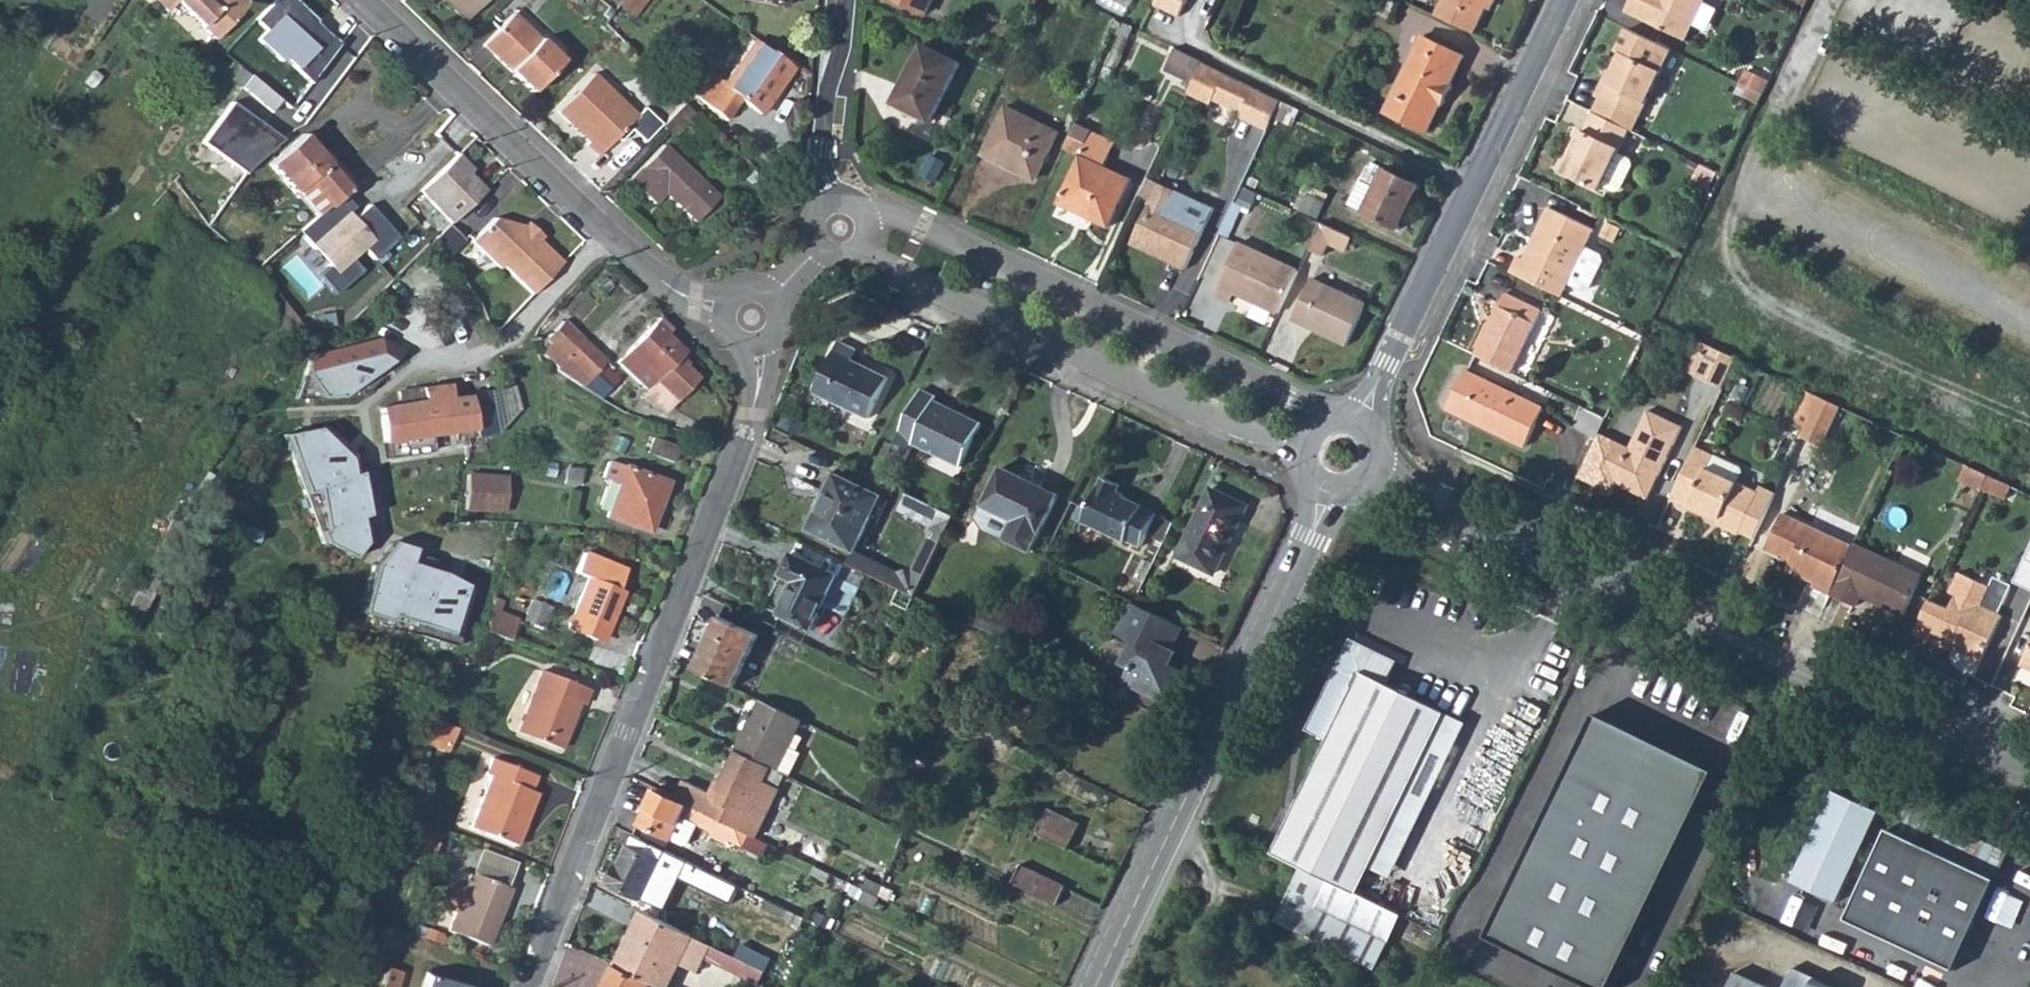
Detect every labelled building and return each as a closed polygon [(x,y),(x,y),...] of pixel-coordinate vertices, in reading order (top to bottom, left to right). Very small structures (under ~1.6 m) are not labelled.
[(167,10),(176,1),(216,40),(246,9),(236,0),(156,0),(167,10)] [(246,9),(250,4),(246,0),(236,0),(246,9)] [(255,18),(266,29),(256,38),(281,65),(287,59),(309,79),(345,40),(301,0),(272,0),(255,18)] [(452,0),(441,0),(464,23),(470,17),(452,0)] [(470,17),(486,0),(452,0),(470,17)] [(619,6),(629,13),(638,0),(623,0),(619,6)] [(926,13),(933,0),(900,0),(926,13)] [(1156,5),(1181,17),(1188,0),(1158,0),(1156,5)] [(1437,16),(1475,34),(1490,2),(1496,5),(1498,0),(1445,0),(1437,16)] [(1630,14),(1689,43),(1710,0),(1637,0),(1630,14)] [(514,17),(484,48),(531,93),(561,61),(514,17)] [(1123,22),(1117,35),(1127,39),(1133,26),(1123,22)] [(1672,55),(1629,34),(1619,57),(1623,59),(1609,89),(1605,87),(1597,102),(1602,105),(1595,118),(1632,135),(1634,136),(1672,55)] [(1423,37),(1386,111),(1428,131),(1440,105),(1442,106),(1452,86),(1451,83),(1464,56),(1423,37)] [(753,43),(722,87),(709,78),(696,96),(727,123),(740,102),(760,116),(792,70),(753,43)] [(924,44),(894,103),(930,121),(960,63),(924,44)] [(1177,48),(1167,70),(1193,82),(1203,61),(1177,48)] [(1241,110),(1252,85),(1203,61),(1193,82),(1188,92),(1210,103),(1213,97),(1241,110)] [(1739,89),(1760,97),(1768,76),(1747,68),(1739,89)] [(592,76),(558,113),(589,142),(585,146),(597,157),(635,117),(592,76)] [(1241,110),(1239,115),(1267,129),(1281,99),(1252,85),(1241,110)] [(233,102),(204,141),(244,171),(281,138),(233,102)] [(1285,104),(1278,118),(1293,125),(1299,111),(1285,104)] [(682,105),(660,127),(671,138),(693,116),(682,105)] [(1007,105),(983,156),(1008,167),(1009,165),(1036,178),(1059,132),(1007,105)] [(1632,135),(1595,118),(1586,138),(1582,136),(1573,154),(1578,157),(1575,163),(1569,160),(1562,176),(1602,196),(1605,190),(1617,197),(1622,195),(1634,170),(1632,165),(1620,159),(1632,135)] [(1068,149),(1082,156),(1093,132),(1080,126),(1068,149)] [(1093,132),(1082,156),(1060,203),(1108,226),(1130,179),(1105,167),(1115,142),(1093,132)] [(298,198),(301,195),(311,187),(330,208),(342,196),(355,185),(332,158),(327,162),(320,154),(304,135),(270,165),(298,198)] [(663,147),(630,180),(654,203),(664,193),(695,222),(717,198),(663,147)] [(324,151),(320,154),(327,162),(332,158),(324,151)] [(1573,154),(1569,160),(1575,163),(1578,157),(1573,154)] [(451,171),(433,189),(469,225),(504,189),(480,165),(463,182),(451,171)] [(1377,190),(1366,215),(1399,230),(1420,187),(1387,171),(1377,190)] [(1148,177),(1139,196),(1150,201),(1131,244),(1184,271),(1214,210),(1148,177)] [(1350,208),(1366,215),(1377,190),(1361,183),(1350,208)] [(311,187),(301,195),(320,216),(330,208),(311,187)] [(320,216),(297,235),(331,270),(324,277),(340,293),(366,268),(356,258),(363,252),(374,263),(407,230),(375,199),(361,214),(342,196),(330,208),(320,216)] [(1519,256),(1511,272),(1563,297),(1570,283),(1587,248),(1595,230),(1548,208),(1523,258),(1519,256)] [(495,216),(471,239),(498,267),(502,264),(531,292),(562,261),(540,239),(543,235),(529,221),(525,224),(495,216)] [(1321,222),(1308,249),(1323,256),(1329,242),(1347,251),(1353,237),(1321,222)] [(724,242),(709,249),(713,257),(728,249),(724,242)] [(1234,292),(1279,313),(1298,271),(1239,243),(1215,295),(1230,302),(1234,292)] [(1602,255),(1587,248),(1570,283),(1585,291),(1590,289),(1604,261),(1602,255)] [(1313,279),(1294,320),(1347,345),(1367,304),(1313,279)] [(1504,292),(1475,353),(1512,371),(1541,310),(1504,292)] [(657,318),(617,362),(646,389),(655,380),(677,401),(699,378),(677,357),(682,350),(666,335),(670,330),(657,318)] [(548,344),(540,352),(557,367),(554,371),(556,372),(579,387),(600,365),(603,362),(561,322),(543,340),(548,344)] [(377,337),(309,353),(293,398),(336,395),(399,349),(377,337)] [(543,340),(536,347),(540,352),(548,344),(543,340)] [(837,341),(812,391),(867,418),(887,378),(849,360),(855,349),(837,341)] [(1702,341),(1688,371),(1696,375),(1711,345),(1702,341)] [(1711,345),(1696,375),(1723,388),(1738,358),(1711,345)] [(614,379),(600,365),(579,387),(597,397),(614,379)] [(1448,408),(1515,440),(1524,421),(1536,427),(1544,409),(1465,370),(1448,408)] [(646,389),(638,397),(667,412),(677,401),(655,380),(646,389)] [(381,415),(383,443),(421,437),(448,433),(474,430),(476,436),(499,432),(491,391),(452,397),(449,384),(421,388),(423,401),(402,404),(380,408),(381,415)] [(421,388),(399,392),(402,404),(423,401),(421,388)] [(920,390),(898,436),(960,466),(981,424),(934,401),(935,397),(920,390)] [(1795,425),(1807,430),(1821,399),(1810,393),(1795,425)] [(1842,409),(1821,399),(1807,430),(1803,439),(1823,448),(1842,409)] [(1683,426),(1650,410),(1632,447),(1614,439),(1612,442),(1599,436),(1579,475),(1614,491),(1618,482),(1649,497),(1683,426)] [(1524,421),(1515,440),(1527,446),(1536,427),(1524,421)] [(323,425),(283,432),(320,543),(347,556),(368,533),(357,470),(353,453),(323,425)] [(1614,439),(1601,432),(1599,436),(1612,442),(1614,439)] [(448,433),(421,437),(423,449),(449,445),(448,433)] [(654,438),(648,453),(673,462),(678,447),(654,438)] [(1696,446),(1671,499),(1704,515),(1711,514),(1721,518),(1719,522),(1718,524),(1740,534),(1741,532),(1755,539),(1777,494),(1762,487),(1760,493),(1708,468),(1714,454),(1696,446)] [(1714,454),(1708,468),(1739,483),(1744,473),(1742,468),(1714,454)] [(601,478),(607,481),(618,485),(608,509),(605,517),(646,532),(666,481),(624,465),(623,469),(606,463),(601,478)] [(551,464),(550,481),(578,484),(580,468),(551,464)] [(1001,468),(977,517),(986,530),(1030,551),(1058,496),(1001,468)] [(1964,483),(1983,493),(1984,493),(1990,479),(1970,470),(1964,483)] [(468,474),(466,508),(504,511),(506,476),(468,474)] [(808,528),(852,550),(854,550),(880,497),(834,475),(808,528)] [(1104,477),(1083,521),(1125,543),(1127,540),(1140,547),(1156,515),(1141,508),(1142,506),(1116,494),(1120,485),(1104,477)] [(1990,479),(1984,493),(2006,503),(2012,490),(1990,479)] [(607,481),(598,505),(608,509),(618,485),(607,481)] [(1211,489),(1177,556),(1214,573),(1246,506),(1211,489)] [(896,572),(890,585),(913,596),(953,514),(912,495),(905,510),(932,523),(911,567),(896,572)] [(1161,513),(1150,529),(1162,537),(1173,521),(1161,513)] [(1816,587),(1833,595),(1856,547),(1786,514),(1769,549),(1795,562),(1791,570),(1818,582),(1816,587)] [(2010,582),(2029,591),(2029,541),(2010,582)] [(373,562),(360,611),(458,636),(472,590),(440,571),(408,562),(412,549),(388,543),(373,562)] [(1856,547),(1833,595),(1858,607),(1863,596),(1880,604),(1882,599),(1887,602),(1885,607),(1906,618),(1923,582),(1904,573),(1906,569),(1857,545),(1856,547)] [(852,550),(845,563),(890,585),(896,572),(854,550),(852,550)] [(567,628),(596,641),(601,627),(607,629),(623,592),(617,590),(625,570),(584,553),(576,573),(587,577),(567,628)] [(792,553),(765,607),(789,619),(791,619),(811,630),(824,604),(845,615),(859,588),(837,577),(838,575),(792,553)] [(1906,569),(1904,573),(1923,582),(1924,578),(1906,569)] [(1926,599),(1910,632),(1946,649),(1948,646),(1950,642),(1957,645),(1955,651),(1977,660),(1998,615),(2009,586),(1991,577),(1986,585),(1957,571),(1947,592),(1953,594),(1947,608),(1926,599)] [(492,596),(489,608),(497,611),(501,599),(492,596)] [(533,600),(524,623),(542,630),(551,607),(533,600)] [(1133,640),(1126,654),(1135,658),(1131,667),(1123,681),(1167,704),(1183,672),(1169,665),(1164,662),(1170,649),(1181,626),(1131,602),(1116,632),(1133,640)] [(489,608),(482,630),(509,639),(516,618),(497,611),(489,608)] [(718,617),(693,669),(732,688),(757,635),(718,617)] [(601,627),(596,641),(601,643),(607,629),(601,627)] [(1328,741),(1274,854),(1301,867),(1329,881),(1356,893),(1380,844),(1400,854),(1409,834),(1390,824),(1420,762),(1439,722),(1444,712),(1385,684),(1394,662),(1351,642),(1308,730),(1328,741)] [(1950,642),(1948,646),(1955,651),(1957,645),(1950,642)] [(1170,649),(1164,662),(1169,665),(1176,651),(1170,649)] [(2022,667),(2029,671),(2029,650),(2022,667)] [(1126,654),(1121,663),(1131,667),(1135,658),(1126,654)] [(541,671),(518,732),(560,748),(578,704),(581,705),(587,690),(541,671)] [(741,727),(746,730),(760,701),(754,699),(749,701),(739,723),(741,727)] [(746,730),(736,751),(770,767),(776,770),(788,748),(794,734),(801,721),(760,701),(746,730)] [(1596,715),(1486,940),(1583,986),(1612,986),(1716,775),(1596,715)] [(430,718),(426,737),(438,742),(447,745),(453,727),(430,718)] [(1439,722),(1420,762),(1432,768),(1452,728),(1439,722)] [(794,734),(788,748),(796,752),(802,738),(794,734)] [(447,745),(438,742),(435,749),(444,752),(447,745)] [(788,748),(776,770),(790,777),(801,755),(796,752),(788,748)] [(683,779),(674,799),(687,805),(736,829),(748,835),(755,839),(779,789),(764,781),(770,767),(736,751),(722,780),(718,778),(711,793),(683,779)] [(490,776),(470,827),(516,845),(537,792),(530,790),(535,776),(491,758),(485,774),(490,776)] [(686,808),(653,792),(637,824),(669,840),(670,839),(681,817),(697,824),(713,833),(711,837),(724,843),(730,841),(742,847),(748,835),(736,829),(687,805),(686,808)] [(1883,813),(1838,792),(1796,882),(1841,903),(1883,813)] [(1891,831),(1850,920),(1958,971),(2012,853),(1945,822),(1932,849),(1922,845),(1935,818),(1913,807),(1900,835),(1891,831)] [(1048,811),(1036,835),(1068,850),(1079,826),(1048,811)] [(697,824),(681,817),(670,839),(682,846),(687,844),(697,824)] [(633,897),(628,906),(642,913),(656,920),(664,903),(657,900),(661,891),(650,885),(660,864),(697,882),(702,871),(666,852),(631,835),(607,885),(633,897)] [(471,873),(507,887),(517,862),(480,848),(471,873)] [(1020,867),(1011,885),(1055,906),(1064,888),(1020,867)] [(1284,903),(1275,921),(1303,935),(1316,908),(1329,881),(1301,867),(1284,903)] [(854,871),(848,882),(860,888),(865,876),(854,871)] [(465,888),(449,882),(441,905),(456,911),(449,930),(488,945),(511,888),(507,887),(471,873),(465,888)] [(868,879),(862,891),(876,898),(882,886),(868,879)] [(1329,881),(1316,908),(1388,943),(1400,917),(1356,893),(1329,881)] [(1316,908),(1303,935),(1375,970),(1388,943),(1316,908)] [(616,966),(657,986),(667,986),(678,965),(692,937),(675,929),(656,920),(642,913),(616,966)] [(692,937),(678,965),(698,974),(704,959),(710,946),(692,937)] [(710,946),(704,959),(758,986),(764,973),(710,946)] [(388,964),(387,968),(400,972),(402,967),(388,964)] [(616,966),(605,986),(657,986),(616,966)] [(387,968),(382,986),(396,986),(400,972),(387,968)] [(1818,979),(1795,968),(1786,986),(1814,986),(1818,979)] [(423,986),(472,986),(473,983),(428,970),(423,986)] [(1731,986),(1768,986),(1738,973),(1731,986)]
